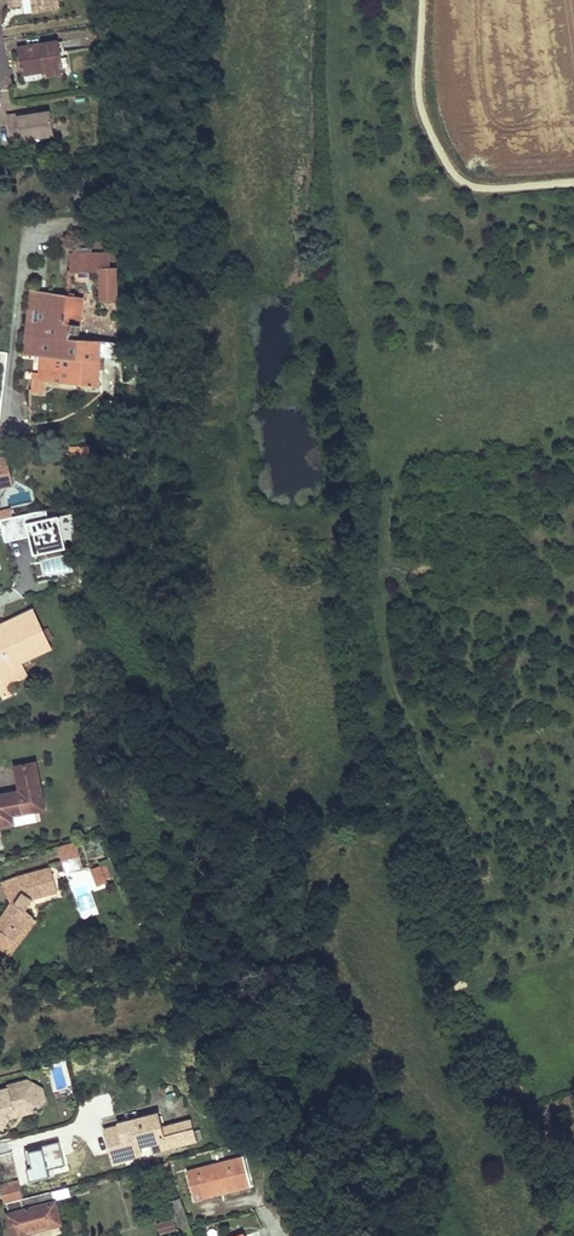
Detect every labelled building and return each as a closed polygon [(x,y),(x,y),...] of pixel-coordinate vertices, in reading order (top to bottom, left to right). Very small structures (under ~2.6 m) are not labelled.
[(10,5),(23,3),(25,13),(59,7),(58,0),(9,0),(10,5)] [(59,41),(18,48),(20,61),(22,75),(46,71),(47,76),(64,73),(59,41)] [(18,117),(17,114),(7,115),(11,142),(54,135),(50,111),(38,113),(18,117)] [(109,256),(70,257),(70,271),(100,270),(110,270),(109,256)] [(110,270),(100,270),(101,296),(118,296),(118,269),(110,270)] [(29,355),(36,292),(30,292),(23,354),(29,355)] [(29,355),(42,356),(81,360),(83,339),(70,338),(70,332),(80,333),(83,296),(61,294),(61,295),(36,292),(29,355)] [(81,360),(42,356),(40,373),(34,372),(33,390),(42,391),(43,381),(99,387),(103,341),(83,339),(81,360)] [(89,448),(72,449),(73,458),(89,457),(89,448)] [(8,468),(5,454),(0,455),(0,470),(8,468)] [(8,468),(0,470),(0,485),(12,482),(8,468)] [(5,542),(30,536),(34,555),(66,548),(64,539),(77,535),(72,513),(48,518),(46,508),(12,516),(0,519),(5,542)] [(10,509),(0,511),(0,519),(12,516),(10,509)] [(65,579),(73,578),(72,562),(64,563),(65,579)] [(56,582),(46,584),(47,590),(51,589),(52,597),(59,595),(56,582)] [(48,643),(32,610),(10,620),(14,629),(0,636),(0,687),(4,697),(11,693),(7,684),(20,678),(11,660),(48,643)] [(0,795),(0,825),(14,823),(13,815),(12,813),(16,812),(17,814),(34,811),(36,810),(31,790),(40,788),(35,762),(15,766),(20,791),(0,795)] [(31,790),(36,810),(44,808),(40,788),(31,790)] [(36,820),(34,811),(17,814),(16,812),(12,813),(13,815),(14,823),(15,825),(36,820)] [(80,857),(62,863),(64,872),(82,866),(80,857)] [(107,882),(101,865),(91,869),(98,886),(107,882)] [(6,935),(14,940),(32,917),(33,916),(25,910),(32,899),(57,892),(51,867),(17,876),(21,894),(13,904),(11,902),(0,919),(0,943),(6,935)] [(17,876),(1,883),(11,902),(13,904),(21,894),(17,876)] [(86,878),(71,883),(81,913),(96,907),(86,878)] [(0,943),(0,949),(9,955),(36,920),(32,917),(14,940),(6,935),(0,943)] [(42,1089),(27,1081),(23,1082),(17,1091),(9,1093),(8,1088),(0,1090),(0,1130),(2,1131),(9,1120),(11,1119),(10,1116),(14,1115),(15,1118),(24,1116),(24,1117),(39,1114),(38,1109),(37,1108),(36,1108),(34,1102),(42,1089)] [(23,1082),(7,1086),(8,1088),(9,1093),(17,1091),(23,1082)] [(42,1089),(34,1102),(36,1108),(37,1108),(38,1109),(46,1106),(42,1089)] [(109,1129),(113,1144),(109,1145),(110,1149),(114,1161),(136,1155),(137,1155),(135,1147),(139,1146),(151,1143),(154,1151),(185,1143),(179,1123),(161,1128),(158,1114),(119,1124),(120,1126),(109,1129)] [(189,1120),(179,1123),(185,1143),(195,1140),(189,1120)] [(65,1165),(59,1142),(24,1151),(29,1170),(26,1170),(29,1182),(49,1177),(47,1170),(65,1165)] [(561,1163),(573,1186),(573,1156),(561,1163)] [(194,1200),(251,1185),(243,1157),(186,1172),(194,1200)] [(5,1203),(23,1198),(18,1180),(0,1185),(0,1186),(5,1203)] [(86,1182),(58,1190),(60,1196),(69,1194),(70,1197),(88,1191),(86,1182)] [(5,1203),(13,1235),(28,1235),(27,1232),(50,1226),(49,1223),(59,1220),(52,1191),(23,1198),(5,1203)] [(186,1196),(180,1198),(180,1200),(189,1228),(190,1229),(196,1228),(186,1196)] [(180,1200),(172,1203),(175,1212),(177,1211),(183,1230),(189,1228),(180,1200)] [(175,1229),(172,1220),(156,1225),(159,1234),(175,1229)]
